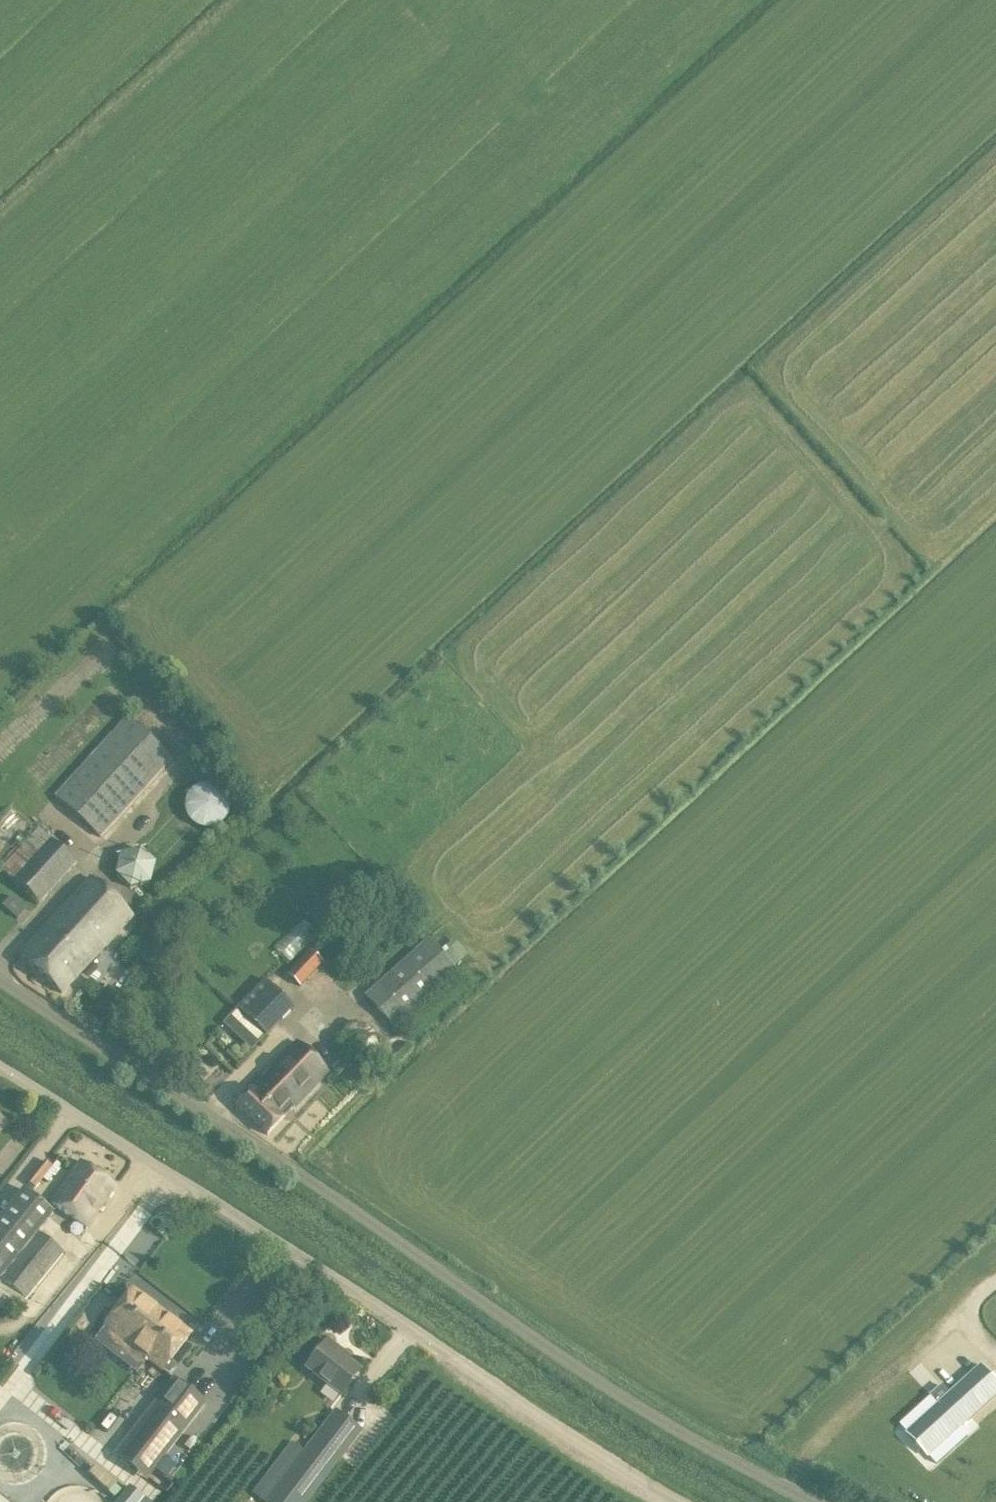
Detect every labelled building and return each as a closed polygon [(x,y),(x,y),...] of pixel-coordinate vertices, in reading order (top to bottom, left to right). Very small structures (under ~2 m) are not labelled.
[(101,836),(173,758),(128,717),(56,796),(101,836)] [(210,785),(207,785),(205,785),(202,785),(200,786),(197,787),(195,789),(192,791),(190,793),(188,795),(187,797),(186,800),(185,803),(185,806),(185,809),(185,811),(185,813),(186,815),(187,818),(188,820),(191,823),(193,825),(195,826),(196,827),(199,828),(202,829),(205,830),(208,830),(211,830),(213,829),(216,828),(219,827),(221,826),(223,824),(226,821),(228,818),(229,815),(229,813),(230,811),(230,810),(230,809),(230,806),(230,803),(229,800),(227,797),(227,795),(226,794),(224,792),(221,790),(219,788),(215,786),(212,785),(210,785)] [(41,904),(77,864),(39,829),(3,869),(41,904)] [(156,863),(141,848),(121,854),(115,874),(129,889),(150,884),(156,863)] [(62,993),(133,917),(91,879),(21,955),(62,993)] [(19,919),(26,910),(11,897),(4,906),(19,919)] [(276,945),(288,958),(317,931),(304,918),(276,945)] [(455,939),(441,952),(430,940),(367,997),(394,1027),(457,970),(454,967),(468,954),(455,939)] [(298,986),(318,965),(308,955),(288,976),(298,986)] [(267,1038),(295,1009),(265,979),(236,1008),(267,1038)] [(364,1063),(379,1047),(372,1027),(352,1023),(337,1039),(344,1059),(364,1063)] [(297,1044),(267,1076),(237,1108),(268,1137),(328,1073),(297,1044)] [(35,1152),(18,1173),(29,1183),(47,1161),(35,1152)] [(46,1163),(28,1185),(35,1190),(43,1179),(47,1183),(56,1173),(51,1169),(52,1168),(46,1163)] [(87,1229),(117,1188),(83,1163),(53,1204),(87,1229)] [(63,1254),(64,1253),(38,1233),(54,1213),(25,1189),(0,1220),(0,1278),(0,1279),(0,1311),(10,1319),(63,1254)] [(162,1369),(190,1333),(160,1310),(156,1315),(129,1295),(105,1326),(162,1369)] [(342,1396),(361,1372),(340,1355),(343,1352),(328,1341),(307,1369),(342,1396)] [(929,1458),(995,1397),(995,1382),(982,1366),(950,1395),(907,1434),(929,1458)] [(175,1380),(116,1457),(135,1471),(154,1447),(165,1455),(205,1403),(175,1380)] [(305,1450),(291,1440),(252,1492),(265,1501),(308,1501),(361,1432),(335,1412),(305,1450)] [(42,1467),(46,1457),(46,1447),(42,1437),(36,1429),(27,1423),(17,1421),(6,1422),(0,1425),(0,1479),(8,1482),(18,1483),(28,1480),(36,1475),(42,1467)] [(176,1464),(165,1455),(156,1467),(167,1475),(176,1464)] [(125,1501),(142,1501),(144,1500),(133,1491),(125,1501)]
